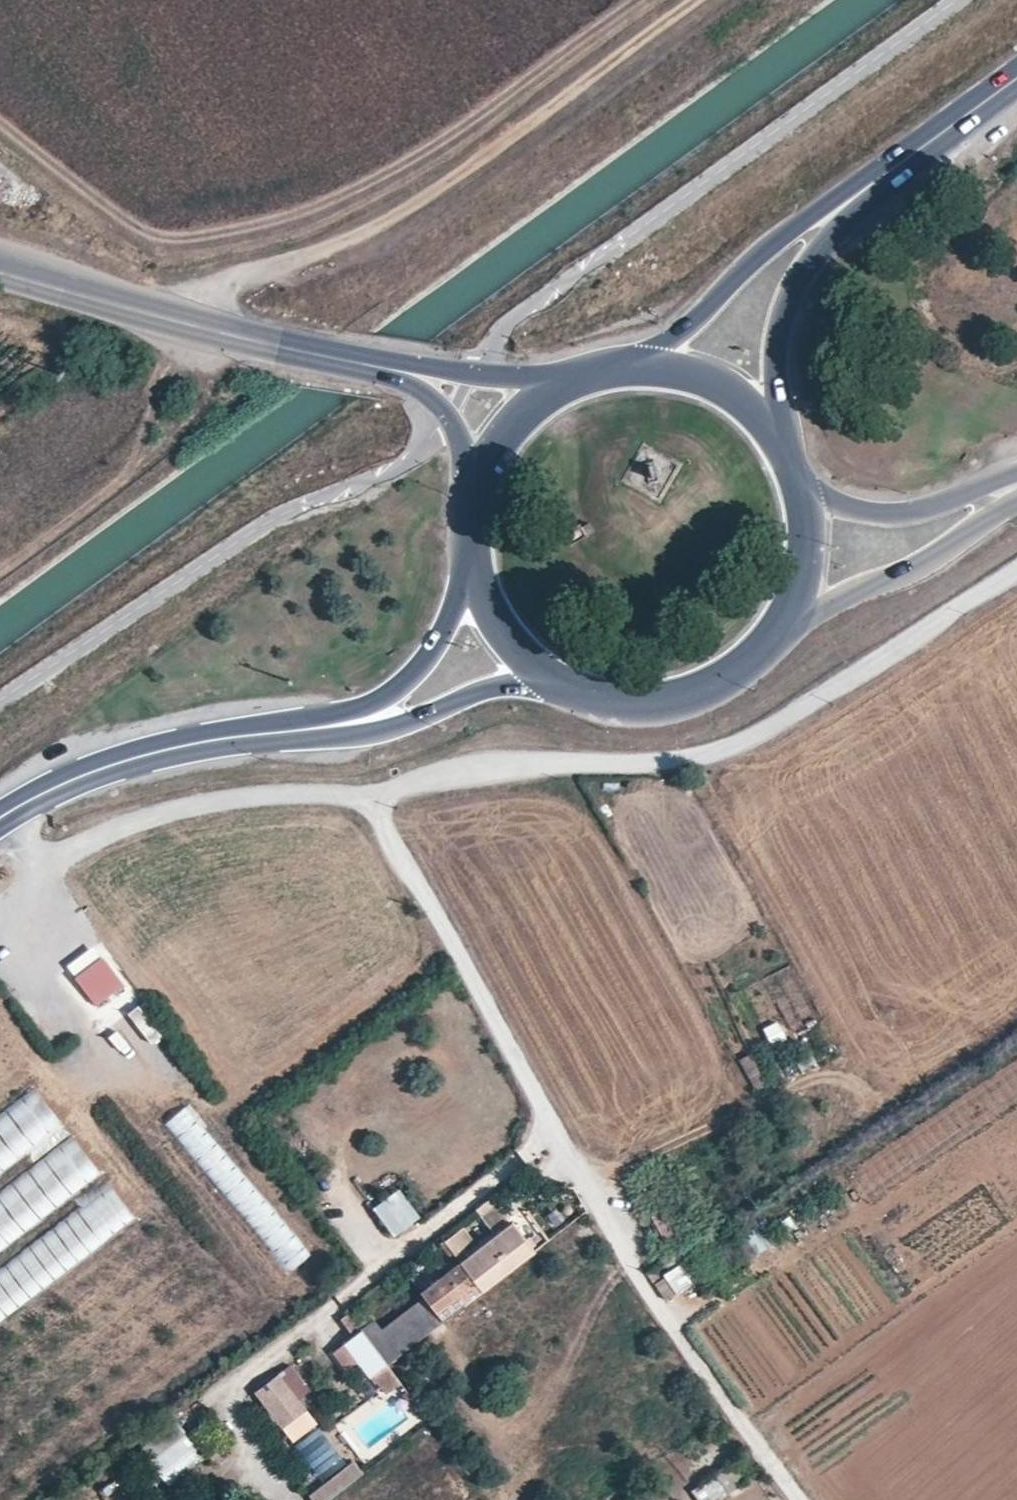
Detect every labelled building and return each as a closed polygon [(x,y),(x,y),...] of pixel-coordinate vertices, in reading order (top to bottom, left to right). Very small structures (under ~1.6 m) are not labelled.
[(655,495),(677,464),(647,442),(635,459),(638,461),(628,476),(655,495)] [(124,984),(103,957),(91,966),(75,979),(96,1005),(124,984)] [(140,1005),(130,1012),(155,1045),(165,1037),(140,1005)] [(773,1046),(788,1040),(780,1021),(765,1027),(773,1046)] [(751,1052),(739,1058),(756,1089),(768,1083),(751,1052)] [(0,1120),(0,1179),(68,1130),(40,1092),(0,1120)] [(188,1105),(165,1124),(290,1273),(313,1254),(188,1105)] [(110,1185),(77,1140),(0,1194),(0,1264),(110,1185)] [(400,1188),(375,1208),(399,1238),(424,1218),(400,1188)] [(0,1268),(0,1322),(140,1224),(115,1189),(0,1268)] [(495,1197),(479,1209),(497,1234),(513,1222),(495,1197)] [(662,1210),(652,1216),(665,1239),(675,1234),(662,1210)] [(458,1264),(482,1295),(537,1253),(513,1222),(497,1234),(487,1241),(458,1264)] [(447,1239),(456,1254),(475,1243),(466,1228),(447,1239)] [(688,1289),(705,1278),(686,1250),(667,1263),(674,1272),(664,1278),(658,1269),(651,1273),(669,1301),(688,1289)] [(427,1299),(445,1323),(482,1295),(458,1264),(421,1292),(427,1299)] [(363,1330),(389,1365),(445,1323),(427,1299),(384,1332),(375,1321),(363,1330)] [(292,1368),(281,1376),(300,1400),(311,1391),(292,1368)] [(268,1387),(257,1396),(296,1445),(320,1425),(300,1400),(281,1376),(268,1387)] [(351,1464),(320,1425),(296,1445),(326,1483),(351,1464)] [(735,1460),(716,1469),(727,1492),(746,1482),(735,1460)]
